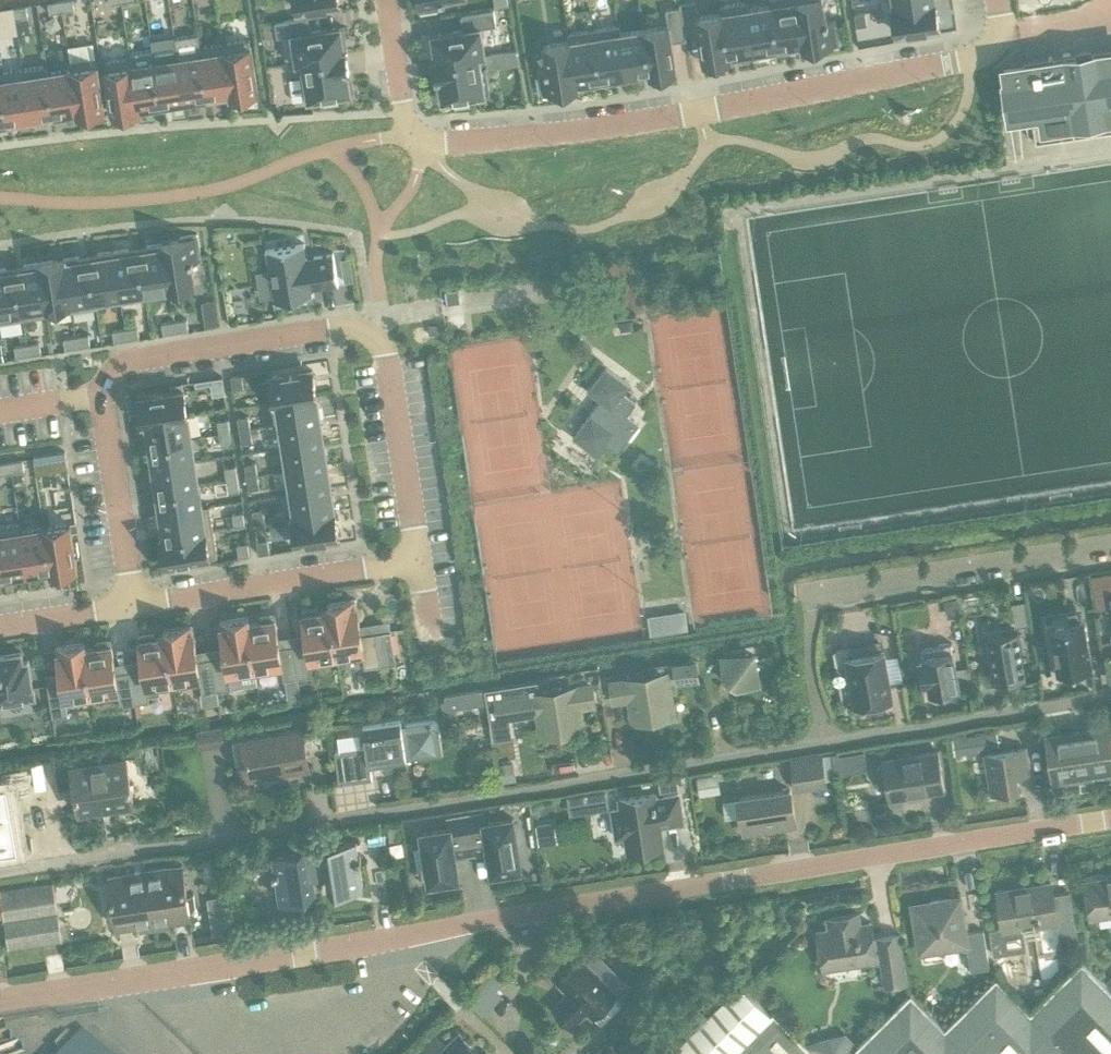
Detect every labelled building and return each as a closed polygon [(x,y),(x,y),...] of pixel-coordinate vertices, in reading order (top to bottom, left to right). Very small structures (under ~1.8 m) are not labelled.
[(62,10),(60,0),(57,0),(48,1),(50,12),(62,10)] [(62,10),(75,8),(73,0),(60,0),(62,10)] [(443,7),(442,0),(418,0),(419,10),(443,7)] [(680,1),(680,5),(680,6),(685,34),(699,32),(704,61),(722,58),(731,57),(731,55),(731,53),(729,53),(723,12),(721,12),(698,16),(696,0),(688,0),(680,1)] [(720,4),(721,12),(723,12),(729,53),(731,53),(738,52),(739,55),(754,53),(747,8),(749,8),(748,0),(746,0),(720,4)] [(771,4),(772,4),(778,45),(787,44),(788,47),(802,45),(803,45),(796,0),(770,0),(771,4)] [(803,45),(802,45),(802,46),(805,46),(822,43),(822,46),(840,43),(836,19),(826,21),(823,0),(796,0),(803,45)] [(892,5),(893,6),(896,31),(909,29),(926,26),(939,24),(935,0),(931,0),(895,6),(895,4),(892,5)] [(749,8),(747,8),(754,53),(770,50),(769,47),(778,45),(772,4),(771,4),(749,8)] [(14,5),(0,8),(3,25),(17,23),(16,17),(14,7),(14,5)] [(14,7),(16,17),(28,15),(27,5),(14,7)] [(669,23),(642,27),(649,70),(649,74),(678,69),(673,40),(686,38),(685,34),(680,6),(666,8),(669,23)] [(434,57),(434,60),(478,53),(479,54),(484,53),(480,26),(496,23),(494,9),(462,14),(464,28),(430,33),(433,49),(435,48),(437,57),(434,57)] [(867,23),(865,11),(854,12),(856,25),(867,23)] [(293,32),(297,59),(298,60),(303,59),(303,58),(347,52),(347,48),(344,49),(343,40),(346,40),(343,25),(309,30),(307,16),(275,21),(277,35),(293,32)] [(619,24),(594,28),(602,77),(610,76),(611,80),(627,77),(619,32),(621,32),(619,24)] [(594,28),(569,32),(570,40),(577,85),(579,85),(593,82),(593,79),(602,77),(594,28)] [(621,32),(619,32),(627,77),(642,75),(641,71),(649,70),(642,28),(621,32)] [(199,33),(175,37),(177,49),(185,102),(200,100),(199,96),(209,95),(201,45),(199,33)] [(175,37),(152,40),(153,48),(162,102),(171,100),(171,104),(185,102),(177,49),(175,37)] [(249,38),(225,41),(233,93),(233,94),(258,90),(249,38)] [(548,70),(539,71),(542,95),(560,92),(560,90),(579,87),(579,85),(577,85),(570,40),(569,40),(544,44),(548,70)] [(94,41),(68,45),(71,60),(69,60),(70,68),(71,67),(78,113),(80,112),(86,111),(104,109),(97,63),(96,56),(94,41)] [(225,41),(201,45),(209,95),(218,93),(218,97),(233,94),(233,93),(225,41)] [(1009,82),(1014,115),(1031,113),(1035,141),(1110,129),(1110,45),(1023,58),(1024,63),(1011,65),(1013,81),(1009,82)] [(153,48),(130,51),(131,56),(139,108),(137,108),(138,109),(139,109),(140,109),(153,107),(153,103),(162,102),(153,48)] [(517,49),(504,51),(506,65),(519,63),(517,49)] [(325,94),(325,98),(339,96),(338,92),(353,90),(347,52),(303,58),(303,59),(306,73),(302,74),(305,97),(325,94)] [(485,67),(481,68),(479,54),(478,53),(434,60),(440,99),(456,96),(457,100),(470,98),(469,94),(489,91),(485,67)] [(131,56),(104,61),(112,113),(131,111),(138,109),(137,108),(139,108),(131,56)] [(47,63),(25,67),(26,75),(25,75),(32,120),(46,118),(46,114),(55,113),(48,71),(47,63)] [(24,67),(0,71),(8,120),(17,118),(18,122),(32,120),(25,75),(26,75),(25,67),(24,67)] [(70,68),(48,71),(55,113),(64,111),(65,115),(78,113),(71,67),(70,68)] [(0,71),(0,121),(8,120),(0,71)] [(164,241),(162,241),(169,287),(195,282),(191,258),(201,256),(197,232),(180,235),(180,238),(170,240),(164,241)] [(147,248),(138,249),(145,290),(169,287),(162,241),(161,242),(147,244),(147,248)] [(306,257),(303,242),(267,248),(275,300),(312,294),(311,288),(339,283),(334,253),(306,257)] [(128,247),(113,249),(120,294),(145,290),(138,249),(129,251),(128,247)] [(91,257),(89,257),(96,298),(97,298),(120,294),(113,249),(97,252),(98,255),(91,257)] [(80,254),(64,257),(72,310),(98,306),(97,298),(96,298),(89,257),(80,258),(80,254)] [(56,258),(39,261),(46,306),(45,306),(46,314),(47,314),(72,310),(64,257),(63,257),(56,258)] [(24,267),(15,268),(22,310),(23,310),(45,306),(46,306),(39,261),(24,263),(24,267)] [(2,321),(23,318),(24,317),(23,310),(22,310),(15,268),(6,270),(6,266),(0,267),(0,321),(2,321)] [(460,287),(446,289),(448,305),(462,303),(460,287)] [(217,310),(204,312),(206,323),(219,322),(217,310)] [(464,314),(450,316),(452,331),(466,329),(464,314)] [(174,320),(176,330),(189,329),(187,318),(174,320)] [(619,320),(621,329),(634,327),(633,318),(619,320)] [(163,332),(176,330),(174,320),(162,322),(163,332)] [(125,327),(127,338),(140,336),(138,325),(125,327)] [(115,340),(127,338),(125,327),(113,329),(115,340)] [(76,335),(78,346),(90,344),(89,333),(76,335)] [(65,348),(78,346),(76,335),(64,337),(65,348)] [(27,343),(29,354),(41,352),(39,341),(27,343)] [(16,356),(29,354),(27,343),(15,345),(16,356)] [(272,400),(318,393),(314,365),(298,367),(298,369),(284,372),(284,369),(267,372),(272,400)] [(606,365),(588,390),(600,399),(572,435),(597,454),(606,441),(619,450),(640,422),(627,413),(636,401),(624,392),(630,383),(606,365)] [(233,388),(244,386),(242,373),(231,375),(233,388)] [(213,391),(224,389),(222,376),(211,378),(213,391)] [(185,386),(139,393),(143,420),(190,413),(185,386)] [(278,423),(322,416),(318,393),(272,400),(272,404),(275,403),(278,423)] [(190,413),(143,420),(147,444),(193,436),(190,413)] [(239,429),(250,427),(248,415),(237,416),(239,429)] [(282,446),(326,439),(322,416),(278,423),(282,446)] [(220,432),(230,431),(228,418),(218,420),(220,432)] [(250,427),(239,429),(241,442),(252,440),(250,427)] [(230,431),(220,432),(222,445),(232,443),(230,431)] [(193,436),(147,444),(150,467),(197,459),(193,436)] [(285,470),(329,463),(326,439),(282,446),(285,470)] [(65,450),(34,455),(36,472),(68,467),(65,450)] [(10,460),(12,471),(25,469),(23,458),(10,460)] [(197,459),(150,467),(154,490),(157,490),(199,483),(200,483),(197,459)] [(12,471),(10,460),(0,462),(0,473),(12,471)] [(247,476),(258,474),(256,461),(245,463),(247,476)] [(289,493),(333,486),(329,463),(285,470),(289,493)] [(227,479),(237,477),(235,465),(225,466),(227,479)] [(258,474),(247,476),(249,488),(260,486),(258,474)] [(237,477),(227,479),(229,491),(239,489),(237,477)] [(159,499),(155,499),(157,513),(202,506),(202,505),(199,483),(157,490),(159,499)] [(291,516),(336,509),(333,486),(289,493),(292,512),(290,512),(291,516)] [(202,506),(157,513),(160,527),(163,527),(164,535),(165,536),(214,528),(210,505),(210,504),(202,505),(202,506)] [(254,522),(265,520),(263,508),(252,509),(254,522)] [(336,509),(291,516),(295,543),(341,535),(336,509)] [(234,525),(245,524),(243,511),(232,513),(234,525)] [(0,525),(0,555),(4,579),(30,574),(23,529),(21,522),(0,525)] [(70,522),(47,525),(54,569),(55,571),(59,570),(77,567),(75,554),(79,553),(77,540),(73,540),(70,522)] [(47,525),(23,529),(30,574),(55,571),(54,569),(47,525)] [(164,535),(161,535),(161,537),(165,564),(172,563),(172,561),(178,560),(178,561),(192,559),(192,558),(218,554),(214,528),(165,536),(164,535)] [(259,553),(270,551),(268,538),(257,540),(259,553)] [(239,556),(250,554),(248,541),(237,543),(239,556)] [(1105,571),(1092,573),(1094,589),(1107,587),(1105,571)] [(328,602),(329,609),(337,654),(337,656),(352,653),(352,651),(363,649),(365,665),(396,661),(393,644),(391,630),(391,628),(361,633),(360,624),(356,598),(328,602)] [(1011,600),(1015,625),(1029,622),(1025,598),(1011,600)] [(308,641),(294,644),(299,676),(313,674),(311,657),(322,655),(322,658),(337,656),(337,654),(329,609),(319,610),(318,606),(303,609),(306,632),(308,641)] [(650,634),(688,629),(686,609),(647,614),(650,634)] [(259,620),(250,621),(257,666),(257,668),(271,666),(271,664),(282,662),(284,678),(299,676),(294,644),(279,646),(278,637),(274,613),(259,615),(259,620)] [(226,654),(212,657),(217,689),(231,687),(229,670),(239,669),(240,671),(257,668),(257,666),(250,621),(248,615),(221,619),(225,645),(226,654)] [(1050,624),(1044,625),(1052,673),(1057,673),(1093,667),(1092,664),(1085,618),(1050,624)] [(192,624),(164,628),(165,634),(172,680),(172,682),(190,679),(189,677),(200,675),(203,691),(217,689),(212,657),(198,659),(196,650),(192,624)] [(1025,678),(1024,672),(1017,629),(1017,630),(985,635),(992,682),(1024,677),(1025,678)] [(144,668),(130,670),(135,702),(149,700),(149,695),(161,693),(159,684),(172,682),(172,680),(165,634),(155,636),(154,632),(139,634),(143,658),(144,668)] [(86,647),(84,647),(91,692),(92,694),(108,692),(108,689),(119,687),(121,704),(135,702),(130,670),(116,672),(114,663),(111,639),(95,641),(96,645),(86,647)] [(1102,640),(1104,653),(1110,652),(1110,639),(1102,640)] [(62,680),(48,682),(53,714),(68,712),(65,696),(77,694),(77,697),(92,694),(91,692),(84,647),(86,647),(85,641),(57,645),(62,680)] [(959,689),(959,685),(952,641),(921,646),(923,657),(919,658),(924,686),(928,685),(929,694),(959,689)] [(893,700),(892,696),(884,648),(846,654),(855,706),(893,700)] [(34,696),(29,659),(23,660),(21,651),(0,654),(0,701),(34,696)] [(757,681),(757,680),(753,653),(724,657),(727,675),(739,684),(757,681)] [(677,680),(698,676),(696,661),(675,664),(677,680)] [(612,681),(615,700),(630,697),(632,714),(672,708),(667,672),(612,681)] [(578,705),(593,703),(590,684),(539,692),(537,679),(485,688),(493,740),(512,737),(509,715),(538,710),(541,728),(581,722),(578,705)] [(446,698),(441,699),(443,713),(457,711),(457,707),(487,703),(484,686),(445,692),(446,698)] [(363,724),(366,745),(335,750),(340,782),(372,777),(371,766),(407,760),(407,756),(439,751),(434,719),(402,724),(401,719),(363,724)] [(1110,764),(1110,743),(1108,723),(1048,732),(1054,776),(1093,770),(1093,767),(1110,764)] [(222,726),(197,730),(199,745),(225,741),(222,726)] [(302,729),(243,738),(249,775),(277,770),(278,772),(308,767),(304,745),(302,732),(302,729)] [(976,734),(953,738),(955,753),(979,750),(976,734)] [(991,792),(1018,787),(1016,774),(1029,772),(1025,746),(985,752),(991,792)] [(888,797),(896,796),(945,788),(938,750),(882,759),(883,764),(879,764),(877,768),(879,780),(882,783),(886,782),(888,797)] [(73,763),(72,763),(75,783),(78,804),(109,799),(110,806),(134,802),(127,754),(112,757),(73,763)] [(827,783),(824,765),(823,755),(791,760),(796,788),(827,783)] [(512,756),(497,759),(500,779),(516,777),(512,756)] [(715,773),(697,776),(700,794),(718,791),(715,773)] [(9,780),(0,781),(0,851),(20,848),(9,780)] [(607,788),(569,795),(572,811),(610,804),(607,788)] [(739,798),(723,800),(726,816),(741,813),(744,831),(783,825),(796,823),(791,793),(790,788),(738,796),(739,798)] [(620,807),(611,808),(615,836),(624,835),(626,849),(662,845),(659,825),(682,822),(678,793),(655,796),(655,792),(619,796),(620,807)] [(520,862),(513,816),(486,821),(485,812),(466,815),(471,846),(488,843),(492,870),(516,867),(515,862),(520,862)] [(458,876),(454,849),(471,846),(466,815),(447,818),(449,826),(422,831),(429,876),(434,875),(435,879),(458,876)] [(554,820),(536,823),(540,843),(558,840),(554,820)] [(404,837),(401,822),(387,824),(390,839),(404,837)] [(333,887),(363,883),(356,839),(314,846),(319,875),(331,873),(333,887)] [(307,876),(319,875),(314,846),(272,853),(279,896),(310,891),(307,876)] [(146,868),(154,920),(168,918),(168,917),(190,914),(189,908),(196,907),(193,891),(187,892),(182,862),(146,868)] [(139,923),(154,920),(146,868),(109,873),(113,903),(107,904),(109,920),(116,919),(117,925),(139,922),(139,923)] [(1102,875),(1102,872),(1092,873),(1092,877),(1086,878),(1092,916),(1110,913),(1110,874),(1102,875)] [(1070,890),(1069,890),(1053,893),(1051,881),(997,890),(1003,929),(1056,921),(1059,939),(1078,935),(1070,890)] [(62,938),(60,925),(53,882),(0,890),(9,946),(62,938)] [(990,966),(984,930),(984,929),(966,931),(960,895),(930,900),(930,902),(912,905),(919,951),(967,944),(971,969),(990,966)] [(876,958),(870,920),(860,922),(858,912),(828,917),(829,927),(819,928),(825,966),(876,958)] [(907,981),(903,954),(899,930),(876,934),(884,985),(907,981)] [(564,996),(553,1006),(572,1025),(587,1010),(594,1017),(595,1016),(617,994),(616,993),(614,991),(626,978),(595,947),(583,959),(581,958),(558,981),(568,991),(564,996)] [(1082,960),(1031,1010),(1029,1011),(1072,1053),(1110,1053),(1110,989),(1082,960)] [(1031,1010),(996,976),(945,1027),(972,1053),(1072,1053),(1029,1011),(1031,1010)] [(771,1013),(740,982),(678,1044),(688,1053),(730,1053),(771,1013)] [(475,985),(464,997),(466,999),(482,1015),(493,1003),(478,988),(475,985)] [(911,991),(848,1053),(972,1053),(945,1027),(911,991)] [(801,1038),(799,1041),(771,1013),(730,1053),(817,1053),(801,1038)] [(69,1053),(120,1053),(96,1030),(86,1040),(84,1038),(69,1053)] [(459,1032),(447,1044),(437,1053),(480,1053),(459,1032)] [(423,1046),(432,1053),(437,1053),(447,1044),(436,1033),(423,1046)] [(55,1047),(62,1053),(66,1053),(77,1043),(68,1034),(55,1047)] [(594,1053),(619,1053),(606,1042),(594,1053)]
